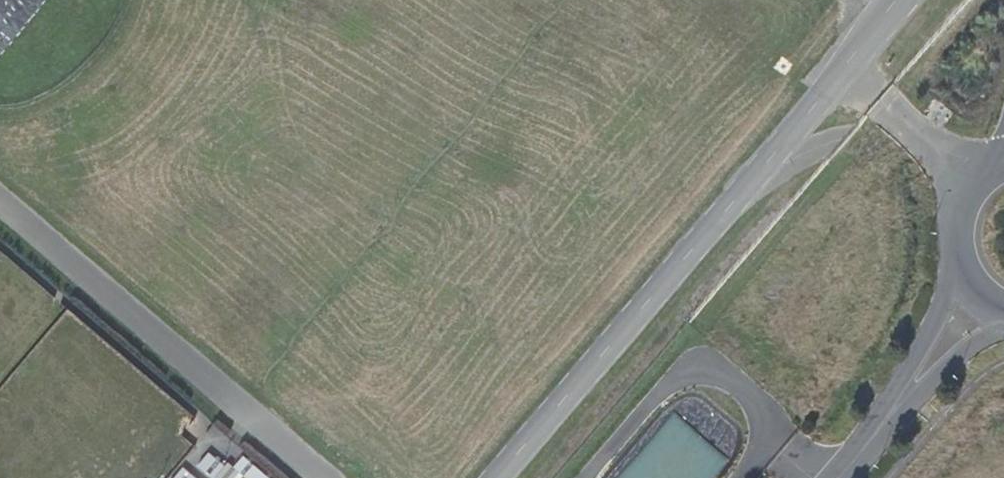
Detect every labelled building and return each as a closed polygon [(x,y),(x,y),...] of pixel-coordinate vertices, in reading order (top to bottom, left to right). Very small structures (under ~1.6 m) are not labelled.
[(616,477),(714,477),(729,459),(673,412),(616,477)] [(228,463),(215,477),(246,477),(228,463)]
